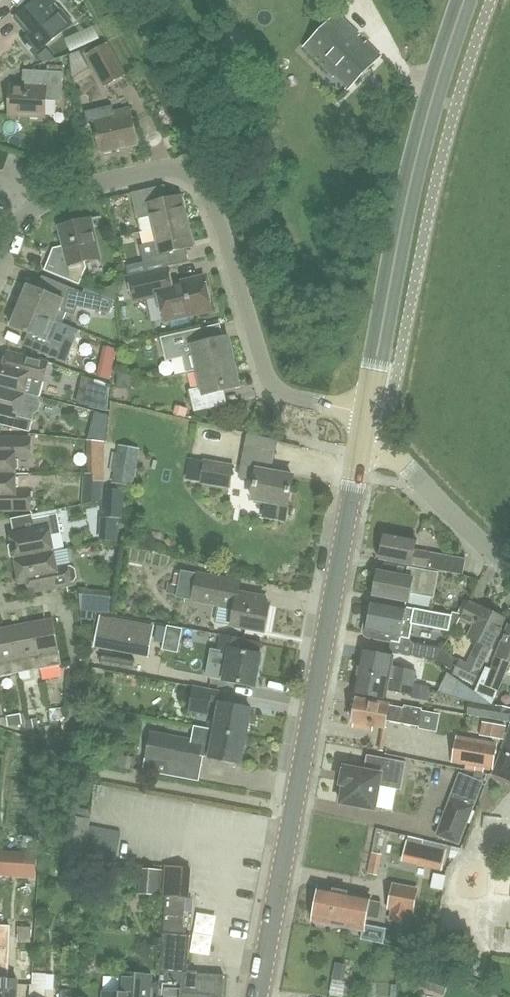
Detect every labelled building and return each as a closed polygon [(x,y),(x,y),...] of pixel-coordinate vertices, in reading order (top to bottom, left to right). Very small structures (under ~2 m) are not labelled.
[(14,19),(29,36),(22,41),(34,55),(73,23),(53,0),(37,0),(14,19)] [(346,88),(347,89),(381,55),(366,41),(363,44),(357,38),(360,35),(338,13),(304,47),(334,77),(338,72),(350,84),(346,88)] [(85,54),(104,87),(127,75),(108,42),(85,54)] [(241,56),(227,69),(234,76),(248,63),(241,56)] [(9,115),(45,117),(46,99),(62,99),(63,66),(48,66),(48,71),(39,70),(38,86),(10,85),(9,115)] [(130,107),(113,111),(112,105),(85,112),(88,124),(93,123),(100,153),(139,144),(130,107)] [(154,229),(154,228),(187,221),(181,195),(158,201),(155,187),(131,193),(137,219),(139,219),(138,222),(140,230),(143,232),(154,229)] [(59,226),(63,244),(53,247),(44,270),(79,284),(86,267),(85,261),(99,258),(90,219),(59,226)] [(154,228),(154,229),(157,241),(139,245),(145,271),(167,266),(173,265),(170,251),(193,246),(187,221),(154,228)] [(171,284),(167,266),(145,271),(127,276),(133,300),(158,294),(164,321),(212,310),(204,277),(171,284)] [(85,288),(83,293),(57,282),(52,295),(28,285),(19,306),(62,323),(66,312),(74,316),(78,306),(110,313),(115,301),(85,288)] [(58,334),(62,323),(19,306),(11,327),(49,342),(44,355),(66,363),(71,351),(61,347),(65,337),(58,334)] [(197,370),(234,362),(228,336),(204,342),(201,328),(161,337),(166,360),(184,356),(187,373),(197,370)] [(24,394),(24,393),(38,397),(39,397),(48,363),(8,352),(5,364),(0,362),(0,387),(24,394)] [(234,362),(197,370),(201,387),(189,390),(194,412),(219,406),(216,393),(240,387),(234,362)] [(100,367),(97,377),(111,380),(113,370),(100,367)] [(132,389),(133,375),(118,374),(117,388),(132,389)] [(110,388),(95,382),(90,407),(109,411),(110,388)] [(24,393),(24,394),(0,387),(0,412),(4,413),(1,425),(29,432),(34,413),(39,410),(41,402),(38,397),(24,393)] [(15,474),(15,458),(30,458),(30,438),(0,438),(0,474),(15,474)] [(103,440),(87,440),(88,474),(104,473),(103,440)] [(118,445),(111,482),(133,487),(140,449),(118,445)] [(293,477),(271,473),(275,452),(245,446),(242,462),(240,477),(256,480),(252,499),(268,502),(265,516),(285,520),(293,477)] [(189,459),(186,479),(200,482),(200,483),(230,489),(234,465),(204,459),(204,461),(189,459)] [(30,510),(30,489),(15,489),(15,474),(0,474),(0,510),(30,510)] [(103,489),(104,489),(105,479),(88,480),(88,476),(85,475),(83,504),(102,502),(103,489)] [(123,519),(123,518),(125,490),(104,489),(103,489),(102,502),(101,518),(118,519),(123,519)] [(15,558),(15,559),(53,551),(50,536),(61,534),(57,514),(32,519),(34,530),(11,535),(12,543),(10,544),(8,546),(10,556),(13,558),(15,558)] [(119,543),(119,529),(116,528),(118,519),(101,518),(100,542),(119,543)] [(119,529),(131,531),(133,520),(123,518),(123,519),(118,519),(116,528),(119,529)] [(380,559),(385,560),(412,565),(413,565),(463,575),(466,560),(414,550),(416,539),(385,533),(380,559)] [(56,567),(53,551),(15,559),(20,582),(27,581),(30,592),(71,584),(70,582),(74,582),(77,577),(75,569),(70,566),(67,567),(67,564),(56,567)] [(438,572),(413,568),(413,565),(412,565),(385,560),(382,572),(378,572),(373,595),(409,602),(410,593),(433,597),(438,572)] [(265,598),(239,593),(242,582),(182,570),(177,597),(235,608),(232,625),(265,631),(270,606),(264,605),(265,598)] [(95,611),(110,613),(112,592),(80,588),(81,619),(94,619),(95,611)] [(460,619),(471,602),(464,599),(458,612),(453,611),(451,616),(372,601),(370,614),(367,613),(364,629),(364,633),(366,636),(369,637),(399,643),(401,637),(409,639),(412,624),(448,631),(448,630),(453,632),(460,619)] [(482,607),(471,602),(460,619),(473,625),(468,636),(478,641),(467,663),(459,659),(459,660),(454,671),(453,673),(473,683),(491,647),(491,648),(505,619),(482,607)] [(149,654),(154,625),(101,616),(96,645),(149,654)] [(53,619),(31,623),(40,669),(61,665),(53,619)] [(18,673),(40,669),(31,623),(10,627),(18,673)] [(496,655),(497,655),(491,669),(486,667),(476,692),(492,705),(498,690),(509,660),(509,626),(508,625),(496,655)] [(166,627),(163,643),(162,649),(177,652),(181,629),(166,626),(166,627)] [(0,629),(0,676),(18,673),(10,627),(0,629)] [(261,655),(259,654),(262,643),(244,639),(222,635),(219,652),(212,650),(207,677),(255,686),(261,655)] [(410,655),(435,660),(442,648),(412,642),(410,655)] [(443,648),(442,648),(435,660),(454,671),(459,660),(442,650),(443,648)] [(363,651),(359,672),(414,682),(416,670),(391,666),(392,656),(363,651)] [(432,675),(452,691),(457,684),(437,668),(432,675)] [(412,695),(414,682),(359,672),(355,693),(385,698),(386,690),(412,695)] [(211,702),(218,704),(220,691),(193,685),(188,711),(209,716),(211,702)] [(420,699),(433,702),(436,687),(423,685),(420,699)] [(439,714),(422,710),(422,709),(404,706),(404,708),(357,699),(353,721),(355,722),(354,726),(372,730),(373,725),(385,727),(386,721),(419,727),(419,728),(435,732),(439,714)] [(493,705),(469,701),(467,714),(491,718),(493,705)] [(204,728),(246,736),(251,708),(221,702),(215,730),(204,727),(204,728)] [(493,705),(491,718),(509,722),(509,708),(493,705)] [(22,723),(20,714),(6,717),(8,726),(22,723)] [(504,740),(506,726),(486,723),(484,736),(504,740)] [(204,728),(194,726),(191,740),(151,732),(144,771),(199,781),(199,779),(190,777),(192,768),(197,769),(200,755),(240,763),(246,736),(204,728)] [(498,743),(456,735),(451,762),(493,770),(498,743)] [(505,744),(493,774),(509,781),(509,747),(505,744)] [(136,758),(103,751),(101,764),(134,770),(136,758)] [(344,767),(341,785),(344,785),(341,803),(375,809),(379,786),(391,788),(396,760),(367,755),(364,771),(344,767)] [(435,835),(459,844),(483,780),(460,771),(435,835)] [(401,811),(403,790),(386,788),(384,809),(401,811)] [(92,825),(92,820),(73,818),(68,856),(87,859),(92,825)] [(121,831),(92,825),(87,859),(87,860),(115,861),(121,831)] [(446,848),(423,844),(419,866),(442,870),(446,848)] [(36,877),(37,853),(0,850),(0,875),(36,877)] [(164,896),(166,896),(186,897),(188,898),(190,868),(166,866),(164,896)] [(140,869),(139,893),(162,894),(163,869),(140,869)] [(414,913),(418,887),(392,883),(388,909),(392,910),(391,920),(408,923),(410,913),(414,913)] [(310,915),(314,918),(313,920),(364,930),(367,913),(379,915),(381,903),(369,901),(370,896),(316,886),(310,915)] [(166,896),(163,934),(184,935),(186,897),(166,896)] [(18,985),(18,980),(8,979),(10,926),(0,925),(0,996),(17,996),(18,985)] [(18,980),(18,985),(28,986),(31,942),(32,927),(18,926),(16,966),(18,966),(18,980)] [(162,948),(159,985),(158,985),(157,996),(223,996),(224,975),(197,973),(198,972),(187,971),(189,937),(190,937),(190,935),(184,935),(163,934),(162,948)] [(347,965),(336,962),(332,978),(344,981),(347,965)] [(75,991),(76,972),(63,971),(63,990),(63,996),(75,996),(75,991)] [(104,996),(149,996),(150,976),(123,974),(122,994),(105,993),(104,996)]
